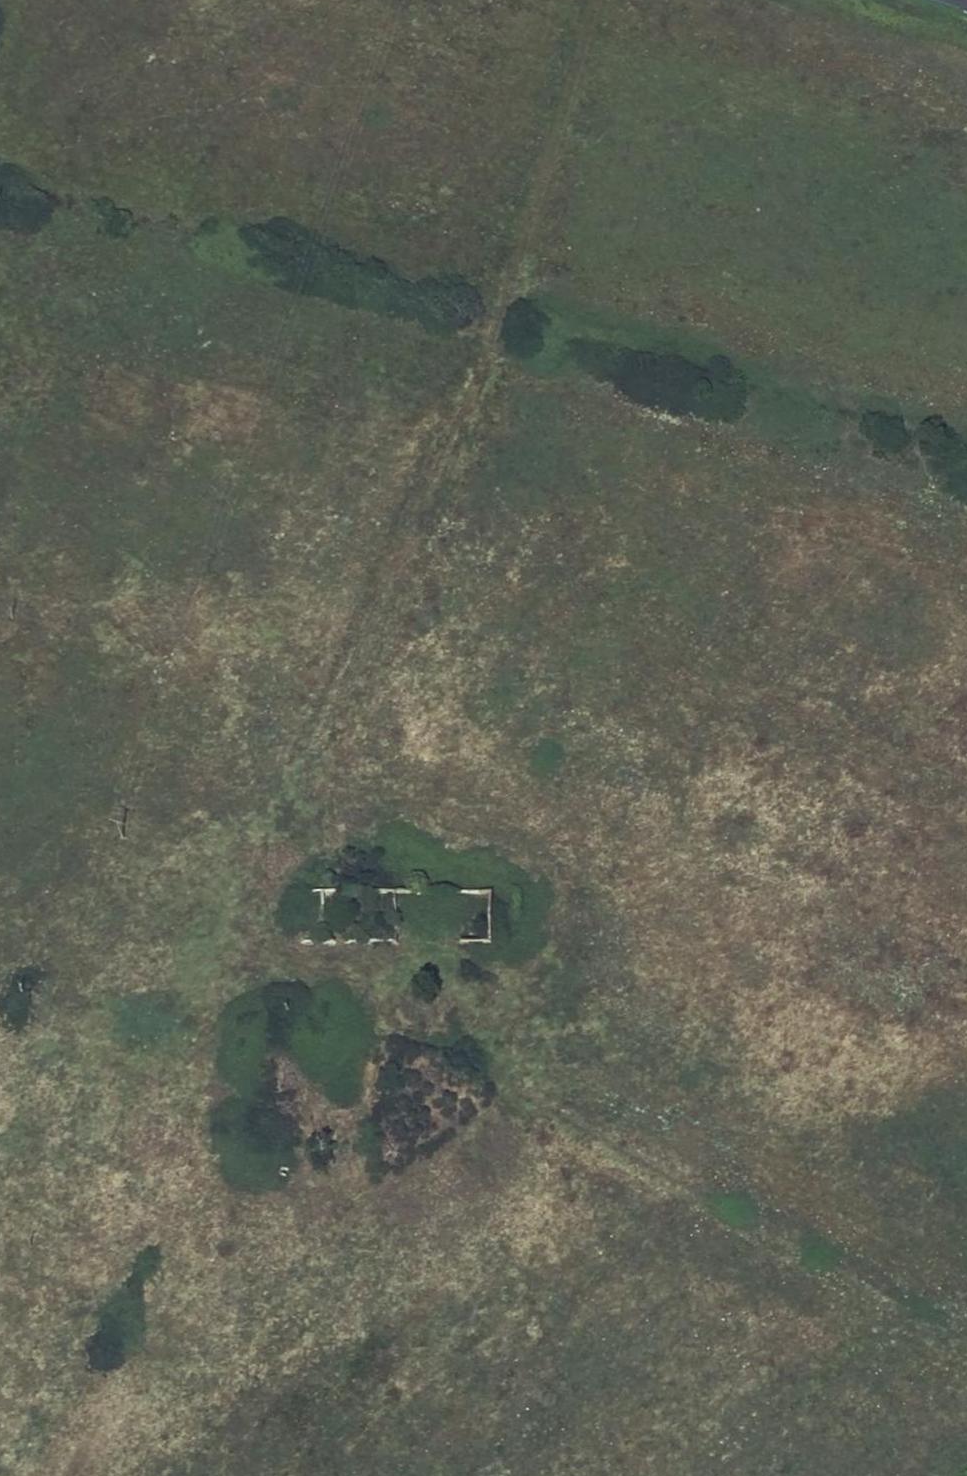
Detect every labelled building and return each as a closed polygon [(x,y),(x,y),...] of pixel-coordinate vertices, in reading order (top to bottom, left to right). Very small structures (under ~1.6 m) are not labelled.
[(395,892),(396,942),(460,942),(460,891),(395,892)] [(492,891),(460,891),(460,942),(492,942),(492,891)] [(395,892),(301,892),(301,943),(396,942),(395,892)]
